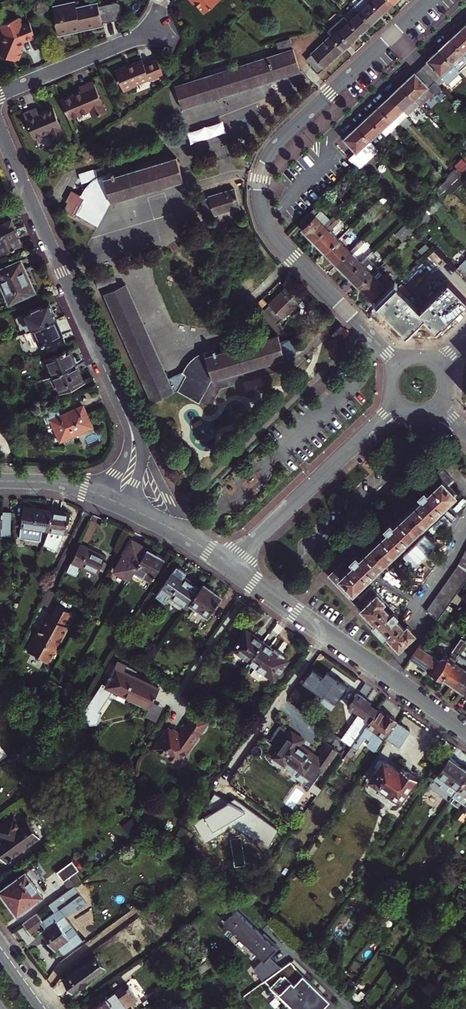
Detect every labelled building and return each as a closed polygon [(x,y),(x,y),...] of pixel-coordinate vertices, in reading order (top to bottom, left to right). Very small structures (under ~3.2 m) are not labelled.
[(194,4),(196,3),(202,9),(208,10),(220,0),(191,0),(194,4)] [(372,24),(383,14),(370,0),(359,0),(354,4),(372,24)] [(383,14),(394,3),(391,0),(370,0),(383,14)] [(70,30),(70,31),(81,29),(81,27),(86,26),(86,28),(103,25),(102,23),(118,19),(120,17),(121,15),(121,12),(121,10),(121,7),(119,5),(117,3),(115,2),(98,6),(98,2),(76,7),(75,2),(54,6),(57,22),(55,22),(58,32),(70,30)] [(361,34),(372,24),(354,4),(344,15),(361,34)] [(361,34),(344,15),(327,30),(330,32),(333,36),(345,49),(361,34)] [(22,50),(20,49),(24,40),(26,41),(36,37),(30,22),(23,25),(20,17),(2,24),(5,34),(0,46),(0,53),(16,60),(17,58),(20,60),(24,50),(22,50)] [(70,30),(58,32),(58,35),(86,29),(86,28),(86,26),(81,27),(81,29),(70,31),(70,30)] [(462,28),(451,39),(465,54),(465,32),(462,28)] [(320,73),(345,49),(333,36),(307,59),(320,73)] [(289,38),(276,42),(278,48),(291,44),(289,38)] [(465,65),(465,54),(451,39),(440,49),(460,71),(465,65)] [(222,66),(223,71),(175,87),(182,109),(235,91),(300,70),(293,49),(250,62),(249,59),(239,63),(240,66),(232,68),(231,63),(222,66)] [(461,73),(460,71),(440,49),(428,61),(429,62),(422,68),(435,82),(440,86),(445,80),(449,84),(461,73)] [(129,67),(125,66),(115,70),(124,91),(135,87),(135,85),(149,79),(150,81),(157,77),(156,76),(163,73),(157,58),(144,64),(142,59),(134,62),(134,65),(129,67)] [(435,82),(422,68),(416,73),(415,72),(401,85),(415,99),(415,100),(430,87),(435,82)] [(62,100),(70,118),(91,109),(94,117),(107,112),(94,81),(80,87),(82,90),(82,91),(74,95),(62,100)] [(415,99),(401,85),(391,95),(404,109),(415,99)] [(415,100),(420,105),(422,108),(437,94),(430,87),(415,100)] [(393,120),(404,109),(391,95),(380,106),(393,120)] [(415,99),(404,109),(409,115),(420,105),(415,100),(415,99)] [(35,138),(51,131),(56,142),(67,138),(61,123),(62,120),(59,119),(53,106),(40,112),(38,107),(24,112),(35,138)] [(382,129),(393,120),(380,106),(371,114),(369,115),(382,129)] [(393,120),(398,125),(409,115),(404,109),(393,120)] [(382,129),(369,115),(358,126),(371,140),(382,129)] [(382,129),(387,135),(398,125),(393,120),(382,129)] [(358,152),(371,140),(358,126),(344,139),(356,152),(350,158),(357,166),(359,168),(367,161),(365,159),(358,152)] [(371,140),(378,147),(381,145),(379,143),(387,135),(382,129),(371,140)] [(378,147),(371,140),(358,152),(365,159),(378,147)] [(103,177),(111,202),(170,184),(184,179),(177,158),(119,175),(116,176),(112,165),(108,166),(100,169),(103,177)] [(460,176),(462,174),(457,168),(447,177),(452,183),(460,176)] [(454,191),(465,181),(460,176),(452,183),(449,186),(454,191)] [(77,213),(79,214),(99,225),(111,202),(103,177),(100,178),(98,179),(96,180),(93,182),(91,183),(90,185),(88,188),(87,190),(83,196),(86,198),(77,213)] [(442,202),(454,191),(449,186),(441,193),(438,196),(442,202)] [(235,189),(202,199),(208,218),(241,208),(235,189)] [(77,217),(79,214),(77,213),(86,198),(83,196),(74,191),(68,202),(70,203),(66,211),(77,217)] [(308,213),(298,222),(303,227),(301,230),(312,242),(334,221),(335,220),(332,217),(330,220),(320,210),(318,213),(313,208),(308,213)] [(0,226),(0,253),(22,243),(12,220),(0,226)] [(335,220),(334,221),(312,242),(324,254),(339,240),(330,231),(338,223),(335,220)] [(396,234),(405,243),(416,232),(407,223),(396,234)] [(339,240),(324,254),(335,266),(355,247),(362,241),(359,238),(347,249),(339,240)] [(358,249),(355,247),(335,266),(346,277),(361,263),(353,254),(358,249)] [(357,288),(371,275),(377,269),(367,258),(361,263),(346,277),(357,288)] [(0,269),(0,279),(2,278),(8,292),(5,294),(9,303),(35,291),(30,282),(23,269),(24,268),(20,259),(0,269)] [(395,287),(377,269),(371,275),(357,288),(369,300),(371,298),(377,304),(395,287)] [(377,304),(406,334),(425,317),(437,329),(465,301),(465,299),(450,282),(437,294),(432,299),(420,311),(413,303),(408,299),(396,286),(395,287),(377,304)] [(168,379),(159,359),(146,328),(126,284),(105,293),(117,321),(136,364),(153,401),(178,390),(187,374),(184,373),(181,373),(168,379)] [(290,285),(265,309),(278,323),(303,298),(290,285)] [(28,331),(33,329),(55,319),(48,303),(20,315),(28,331)] [(65,341),(55,319),(33,329),(43,351),(65,341)] [(349,332),(341,324),(333,332),(340,340),(349,332)] [(262,340),(216,354),(215,350),(204,354),(211,379),(249,368),(285,357),(278,335),(262,340)] [(47,359),(54,375),(76,365),(69,349),(47,359)] [(189,365),(184,373),(187,374),(178,390),(200,402),(211,379),(204,354),(199,355),(195,358),(192,361),(189,365)] [(76,365),(54,375),(60,390),(83,380),(76,365)] [(51,419),(61,440),(92,426),(83,406),(61,415),(57,406),(43,413),(46,421),(51,419)] [(387,520),(329,575),(348,595),(421,526),(456,492),(448,484),(453,480),(442,469),(387,520)] [(2,527),(2,535),(12,535),(12,513),(4,513),(4,507),(0,507),(0,527),(2,527)] [(22,525),(49,530),(52,511),(25,507),(22,525)] [(52,511),(49,530),(67,533),(70,514),(52,511)] [(147,549),(130,539),(122,554),(125,556),(116,570),(130,578),(130,577),(147,549)] [(107,556),(81,544),(69,571),(77,575),(81,566),(99,573),(107,556)] [(164,558),(147,549),(130,577),(142,584),(145,578),(151,581),(164,558)] [(444,586),(427,610),(439,619),(448,607),(465,581),(465,552),(460,565),(444,586)] [(170,595),(187,606),(190,602),(201,588),(183,576),(186,572),(177,565),(156,595),(165,602),(170,595)] [(201,588),(190,602),(208,615),(221,596),(203,584),(201,588)] [(356,603),(399,649),(416,634),(408,625),(404,628),(395,619),(399,616),(388,604),(385,608),(376,598),(379,595),(371,586),(355,602),(356,603)] [(66,621),(71,611),(59,604),(56,609),(53,614),(49,612),(44,628),(41,627),(29,648),(37,650),(37,652),(37,653),(38,655),(39,656),(41,656),(43,656),(44,655),(46,654),(51,660),(56,651),(61,640),(68,627),(70,623),(66,621)] [(235,649),(231,655),(246,666),(249,662),(253,656),(263,642),(247,630),(233,648),(235,649)] [(274,679),(288,659),(284,656),(284,655),(275,649),(275,650),(263,642),(253,656),(249,662),(274,679)] [(420,644),(412,656),(434,673),(434,676),(438,679),(442,678),(443,679),(444,677),(460,655),(464,648),(465,648),(459,644),(449,658),(445,657),(429,646),(427,649),(420,644)] [(460,655),(444,677),(449,680),(449,681),(453,684),(462,672),(465,666),(465,659),(460,655)] [(107,685),(150,705),(159,686),(127,671),(130,666),(118,661),(107,685)] [(453,684),(457,687),(457,686),(464,691),(465,688),(465,666),(462,672),(453,684)] [(348,705),(360,713),(343,738),(353,745),(363,730),(378,708),(371,703),(372,702),(357,691),(348,705)] [(386,713),(378,708),(363,730),(353,745),(351,747),(355,751),(366,736),(380,745),(386,737),(396,722),(398,720),(395,718),(395,717),(392,714),(391,715),(387,712),(386,713)] [(163,753),(177,764),(207,722),(195,714),(179,737),(168,729),(155,749),(162,754),(163,753)] [(396,722),(386,737),(399,746),(411,729),(398,720),(396,722)] [(319,759),(299,745),(303,739),(291,731),(290,733),(280,726),(269,741),(280,748),(274,757),(295,772),(297,769),(314,781),(337,749),(326,742),(320,751),(323,753),(319,759)] [(465,774),(465,769),(448,757),(442,766),(434,777),(454,792),(465,774)] [(401,771),(385,759),(370,780),(391,794),(390,799),(395,802),(399,800),(401,801),(417,777),(403,768),(401,771)] [(465,802),(465,774),(454,792),(453,793),(465,802)] [(0,840),(0,851),(6,860),(10,858),(11,860),(16,856),(14,855),(40,836),(29,820),(21,825),(16,817),(0,828),(0,833),(3,838),(0,840)] [(135,818),(125,825),(133,837),(143,830),(135,818)] [(74,861),(59,872),(71,889),(75,886),(82,881),(76,873),(80,870),(74,861)] [(27,872),(1,891),(18,915),(44,896),(27,872)] [(82,894),(75,886),(71,889),(51,904),(57,912),(45,921),(39,913),(24,923),(33,935),(45,926),(47,929),(43,931),(57,950),(59,948),(70,963),(90,948),(67,917),(79,909),(73,900),(82,894)] [(267,931),(264,934),(237,909),(225,922),(274,966),(255,970),(264,982),(266,981),(288,965),(276,954),(284,945),(267,931)] [(336,948),(329,943),(323,951),(330,956),(336,948)] [(106,969),(97,957),(78,970),(77,969),(71,974),(72,975),(66,979),(75,992),(81,987),(81,989),(88,984),(87,982),(106,969)] [(207,961),(198,967),(202,973),(210,967),(207,961)] [(293,967),(294,967),(291,963),(288,965),(266,981),(269,985),(268,986),(285,1008),(321,1008),(323,1007),(317,1000),(293,967)] [(128,984),(94,1008),(125,1008),(139,999),(128,984)]
